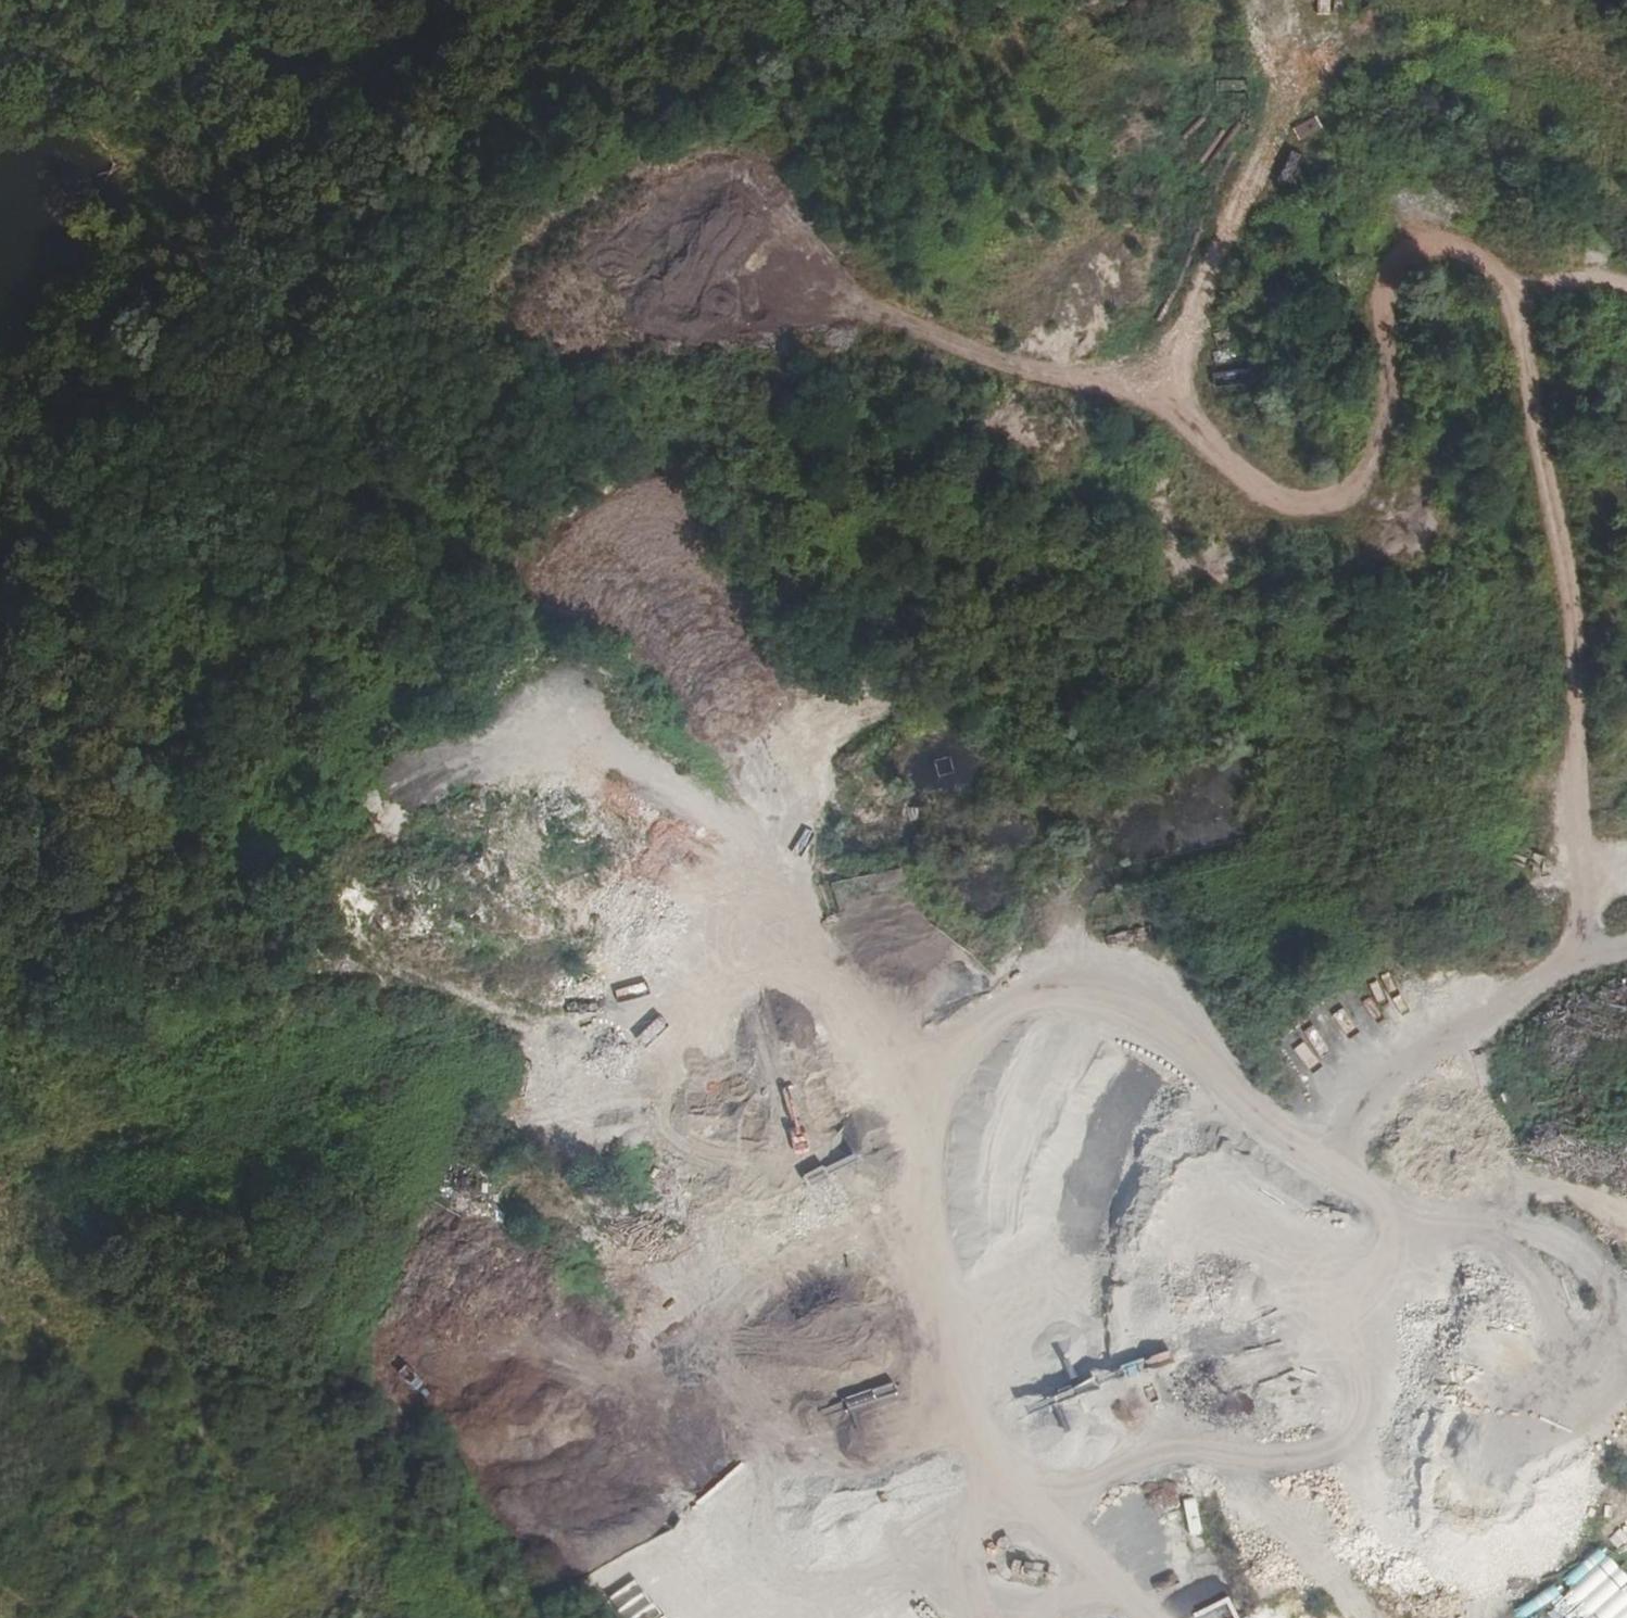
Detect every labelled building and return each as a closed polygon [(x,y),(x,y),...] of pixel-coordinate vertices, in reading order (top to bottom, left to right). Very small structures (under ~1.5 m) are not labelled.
[(1316,14),(1329,15),(1330,0),(1317,0),(1316,14)] [(1299,141),(1320,129),(1313,116),(1292,128),(1299,141)] [(1292,150),(1277,177),(1288,183),(1303,156),(1292,150)] [(679,1141),(651,1140),(649,1177),(677,1178),(679,1141)] [(703,1521),(599,1564),(622,1617),(744,1617),(703,1521)] [(1191,1539),(1199,1572),(1212,1569),(1204,1535),(1191,1539)] [(1612,1569),(1587,1572),(1593,1617),(1616,1617),(1619,1617),(1612,1569)] [(618,1593),(617,1572),(595,1573),(596,1593),(618,1593)] [(1548,1607),(1536,1617),(1558,1617),(1548,1607)]
